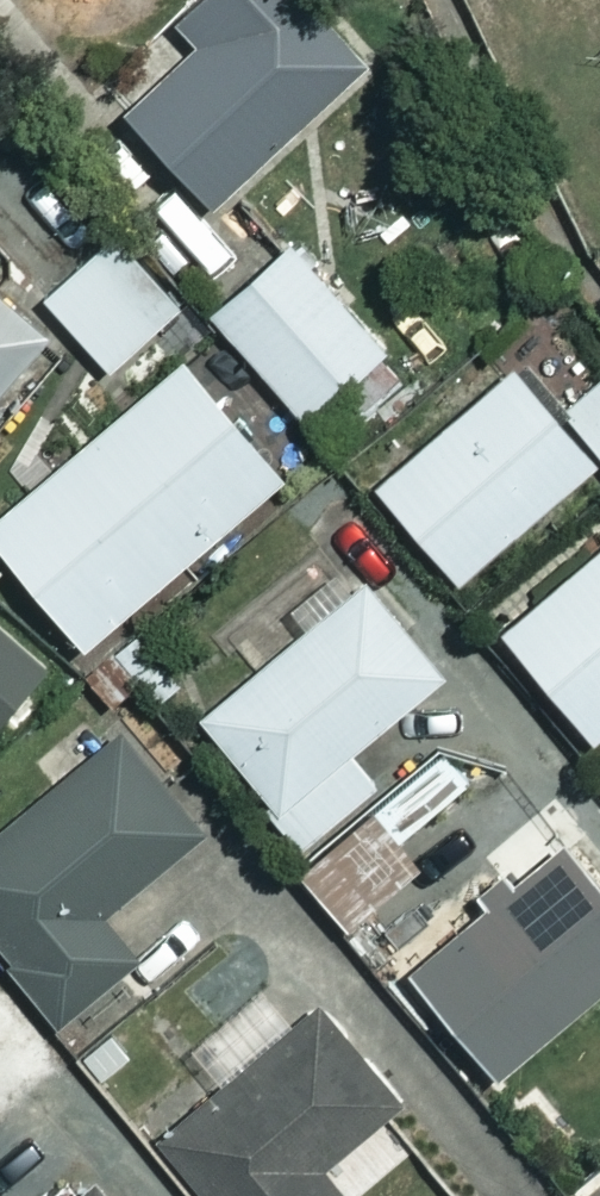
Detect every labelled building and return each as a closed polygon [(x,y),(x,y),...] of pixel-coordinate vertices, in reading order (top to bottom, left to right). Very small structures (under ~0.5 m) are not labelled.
[(314,0),(191,0),(175,12),(198,42),(125,98),(199,195),(366,68),(314,0)] [(175,297),(107,229),(40,296),(108,364),(175,297)] [(368,404),(344,375),(380,344),(289,238),(209,306),(300,412),(312,403),(337,432),(368,404)] [(42,328),(0,292),(0,376),(42,328)] [(177,354),(0,511),(0,543),(84,638),(277,467),(177,354)] [(590,460),(511,363),(373,474),(452,571),(590,460)] [(561,403),(599,451),(599,372),(561,403)] [(501,620),(586,732),(599,721),(599,544),(501,620)] [(439,669),(364,575),(197,707),(310,849),(382,792),(345,744),(439,669)] [(0,626),(0,710),(42,666),(0,626)] [(107,710),(136,688),(151,708),(187,681),(147,627),(81,677),(107,710)] [(120,729),(0,822),(0,943),(55,1015),(132,957),(97,912),(200,833),(120,729)] [(565,839),(405,959),(487,1068),(599,984),(599,886),(565,839)] [(353,844),(300,887),(360,963),(414,919),(353,844)] [(324,999),(157,1126),(210,1195),(348,1195),(350,1195),(322,1159),(400,1100),(324,999)] [(91,1182),(74,1195),(102,1195),(91,1182)]
